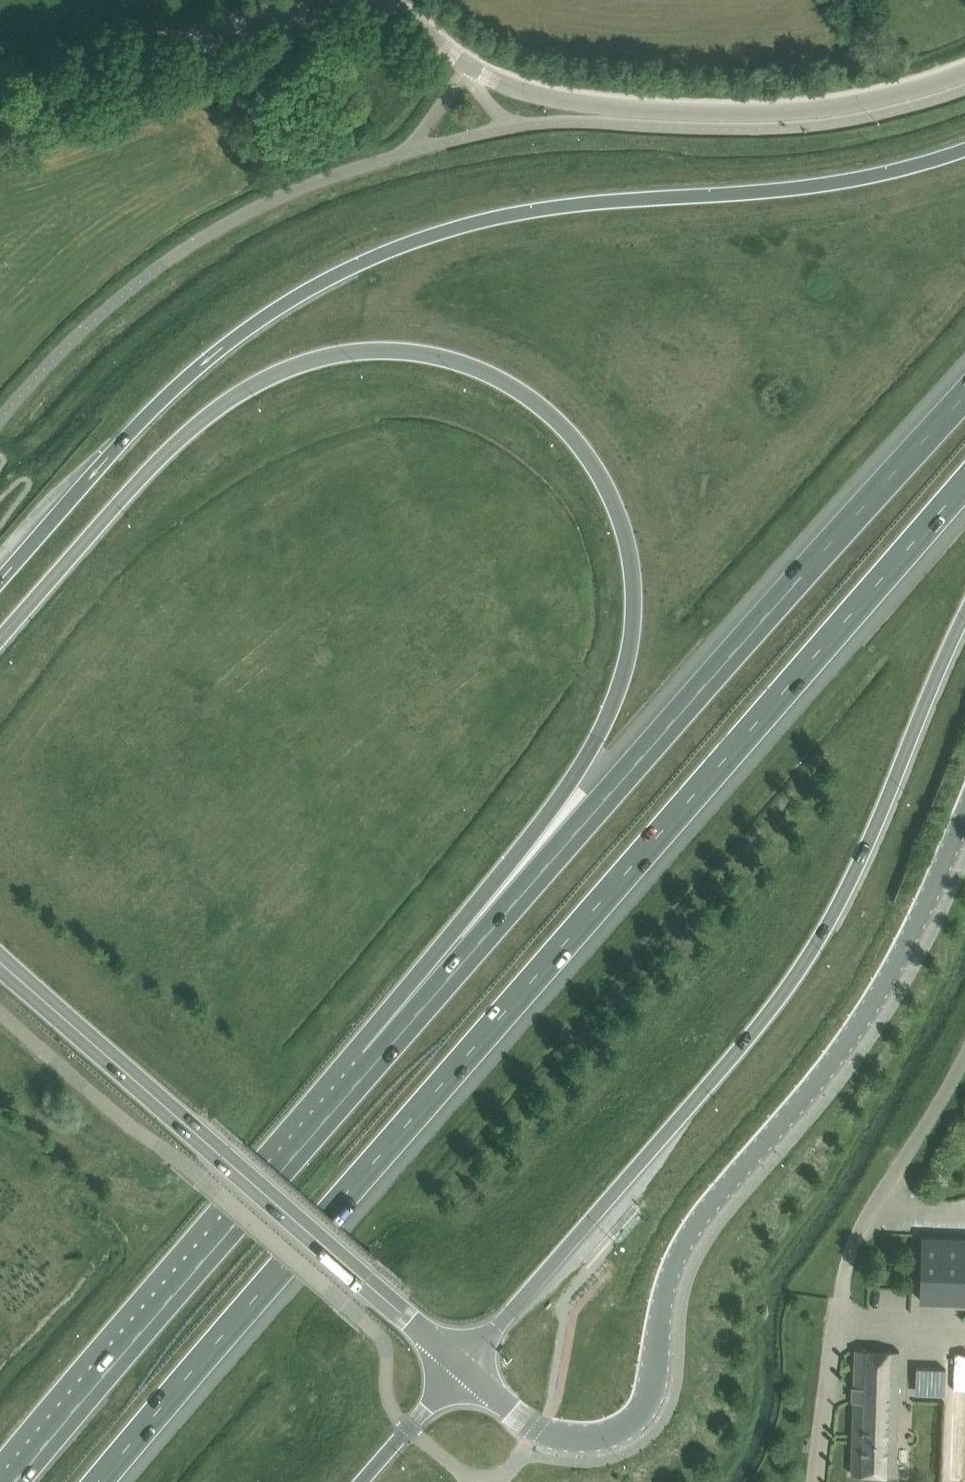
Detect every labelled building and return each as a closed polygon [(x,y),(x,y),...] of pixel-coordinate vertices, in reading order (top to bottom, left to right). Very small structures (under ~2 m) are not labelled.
[(922,1237),(920,1300),(964,1301),(964,1239),(922,1237)] [(851,1474),(895,1475),(899,1351),(855,1350),(851,1474)] [(964,1481),(964,1353),(955,1353),(950,1480),(964,1481)] [(919,1354),(919,1392),(947,1393),(948,1355),(919,1354)]
